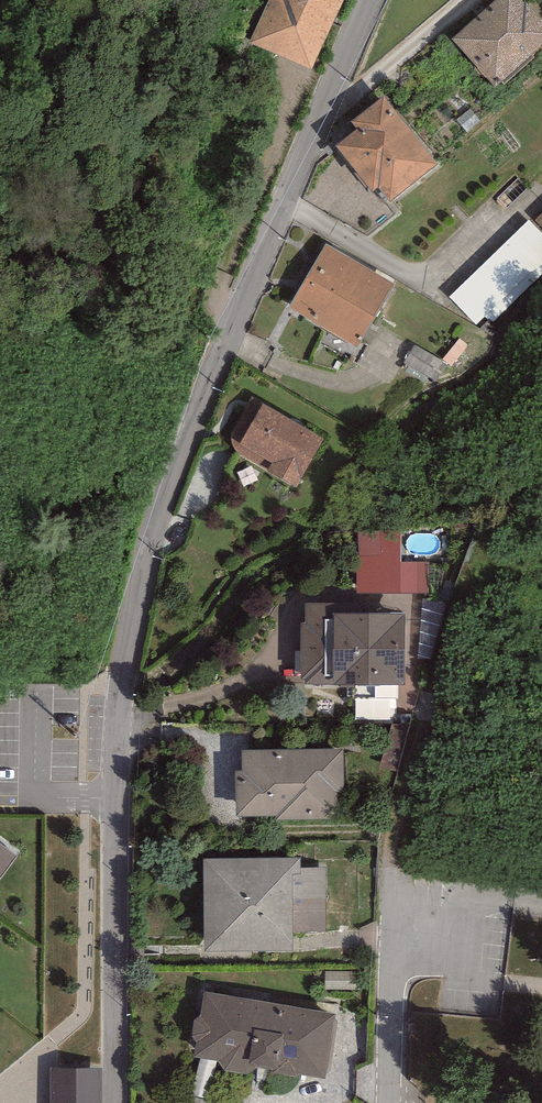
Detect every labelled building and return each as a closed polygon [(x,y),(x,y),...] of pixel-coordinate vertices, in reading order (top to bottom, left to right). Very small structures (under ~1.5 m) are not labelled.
[(346,0),(275,0),(254,42),(311,70),(346,0)] [(457,42),(498,87),(541,47),(541,27),(517,0),(504,0),(457,42)] [(355,134),(337,149),(385,210),(436,170),(382,102),(352,126),(355,134)] [(449,296),(483,332),(541,276),(541,239),(527,223),(449,296)] [(390,288),(324,251),(293,306),(359,343),(390,288)] [(327,439),(264,406),(253,427),(241,425),(233,430),(231,438),(232,447),(242,456),(302,487),(327,439)] [(381,543),(381,528),(357,528),(357,590),(430,591),(430,559),(402,558),(402,543),(381,543)] [(420,600),(298,602),(300,685),(422,682),(420,600)] [(345,742),(245,747),(246,769),(240,770),(242,809),(279,807),(280,813),(339,810),(338,789),(347,786),(345,742)] [(15,859),(0,848),(0,881),(15,859)] [(305,856),(202,857),(203,950),(305,950),(305,856)] [(332,1010),(201,991),(191,1056),(323,1075),(332,1010)] [(44,1068),(45,1102),(102,1102),(102,1068),(44,1068)]
